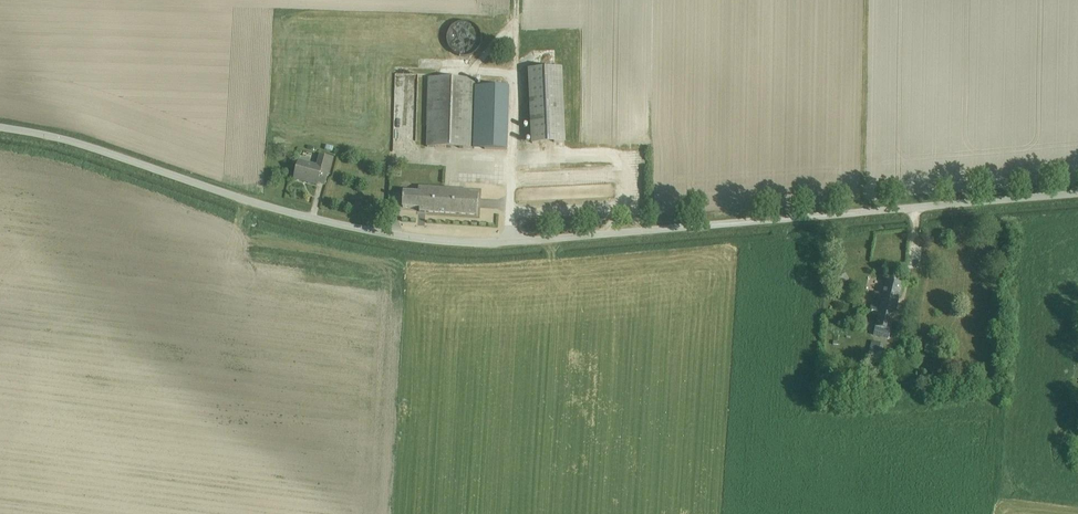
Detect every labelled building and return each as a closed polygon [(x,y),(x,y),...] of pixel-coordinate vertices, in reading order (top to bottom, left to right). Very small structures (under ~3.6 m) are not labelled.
[(471,23),(466,23),(461,23),(456,26),(452,30),(450,34),(449,40),(450,45),(452,50),(456,53),(461,56),(466,57),(471,56),(476,53),(480,49),(482,44),(483,39),(482,34),(479,29),(475,25),(471,23)] [(565,142),(562,68),(529,69),(532,143),(565,142)] [(427,145),(472,146),(474,77),(429,76),(427,145)] [(475,85),(473,146),(508,148),(510,86),(475,85)] [(299,161),(295,178),(304,181),(305,180),(308,180),(308,182),(318,184),(321,172),(322,172),(327,173),(328,174),(333,158),(320,155),(317,165),(299,161)] [(402,207),(420,208),(420,212),(478,215),(479,193),(470,193),(470,190),(419,187),(419,193),(403,192),(402,207)] [(829,278),(836,288),(848,279),(841,269),(829,278)] [(883,296),(875,294),(871,310),(880,312),(874,335),(889,339),(903,284),(887,280),(883,296)] [(877,369),(892,373),(895,360),(880,357),(883,345),(872,341),(867,361),(878,364),(877,369)] [(908,366),(900,365),(899,375),(906,376),(908,366)]
